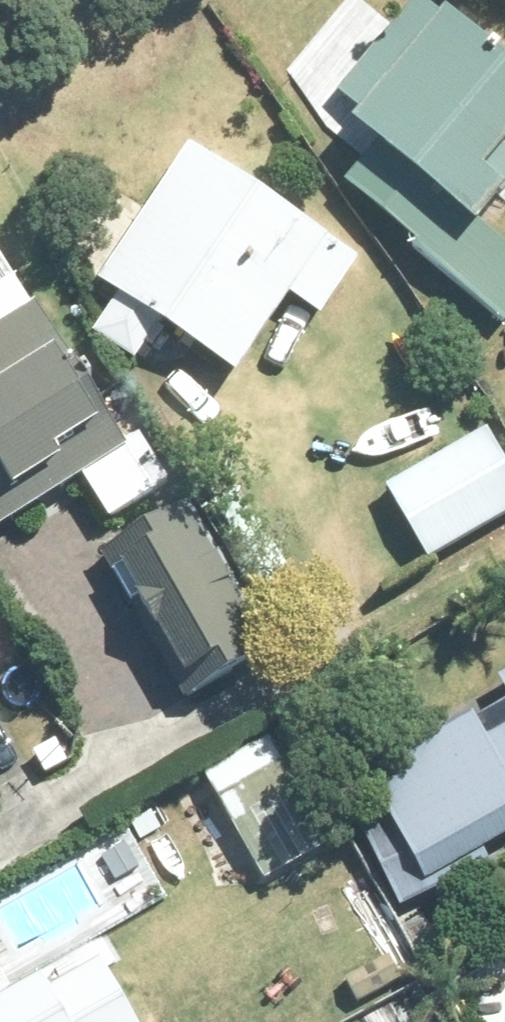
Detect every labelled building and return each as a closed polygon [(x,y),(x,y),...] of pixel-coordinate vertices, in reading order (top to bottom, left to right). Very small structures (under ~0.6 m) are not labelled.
[(338,89),(354,103),(349,109),(380,133),(343,178),(411,233),(412,248),(502,322),(504,318),(504,240),(476,216),(504,181),(504,140),(498,134),(504,125),(504,48),(446,0),(439,0),(435,5),(428,0),(410,0),(338,89)] [(117,293),(90,332),(131,359),(158,320),(231,370),(284,294),(313,314),(352,257),(185,143),(95,276),(117,293)] [(80,474),(109,519),(169,481),(135,428),(123,435),(68,349),(62,352),(13,276),(0,284),(0,524),(80,474)] [(387,481),(428,554),(504,511),(504,460),(485,425),(387,481)] [(97,539),(185,687),(269,639),(181,489),(97,539)] [(237,493),(205,515),(254,594),(293,570),(257,511),(252,517),(237,493)] [(488,733),(474,707),(362,768),(383,805),(385,811),(361,824),(359,824),(400,904),(401,904),(458,876),(489,860),(486,854),(482,848),(484,848),(504,836),(504,724),(488,733)] [(30,742),(40,763),(64,752),(54,731),(30,742)] [(294,791),(305,784),(276,736),(205,778),(265,880),(325,842),(294,791)] [(101,940),(0,996),(0,1021),(146,1021),(101,940)] [(387,954),(345,979),(358,1000),(399,975),(387,954)]
